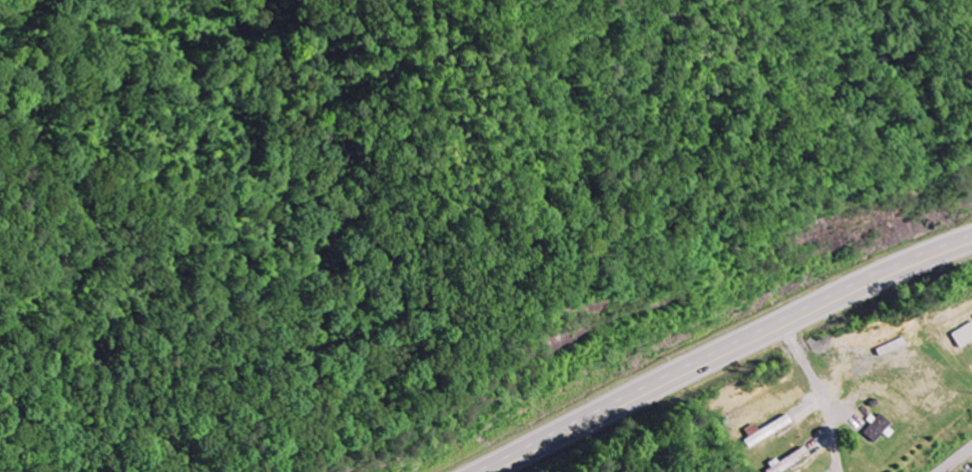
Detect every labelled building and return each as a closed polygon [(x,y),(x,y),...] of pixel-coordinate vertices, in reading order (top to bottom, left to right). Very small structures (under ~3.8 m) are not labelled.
[(795,424),(790,416),(763,431),(759,424),(750,430),(754,438),(748,441),(752,448),(795,424)] [(889,439),(896,430),(879,416),(864,434),(876,443),(883,434),(889,439)] [(776,463),(780,471),(810,458),(806,449),(776,463)]
